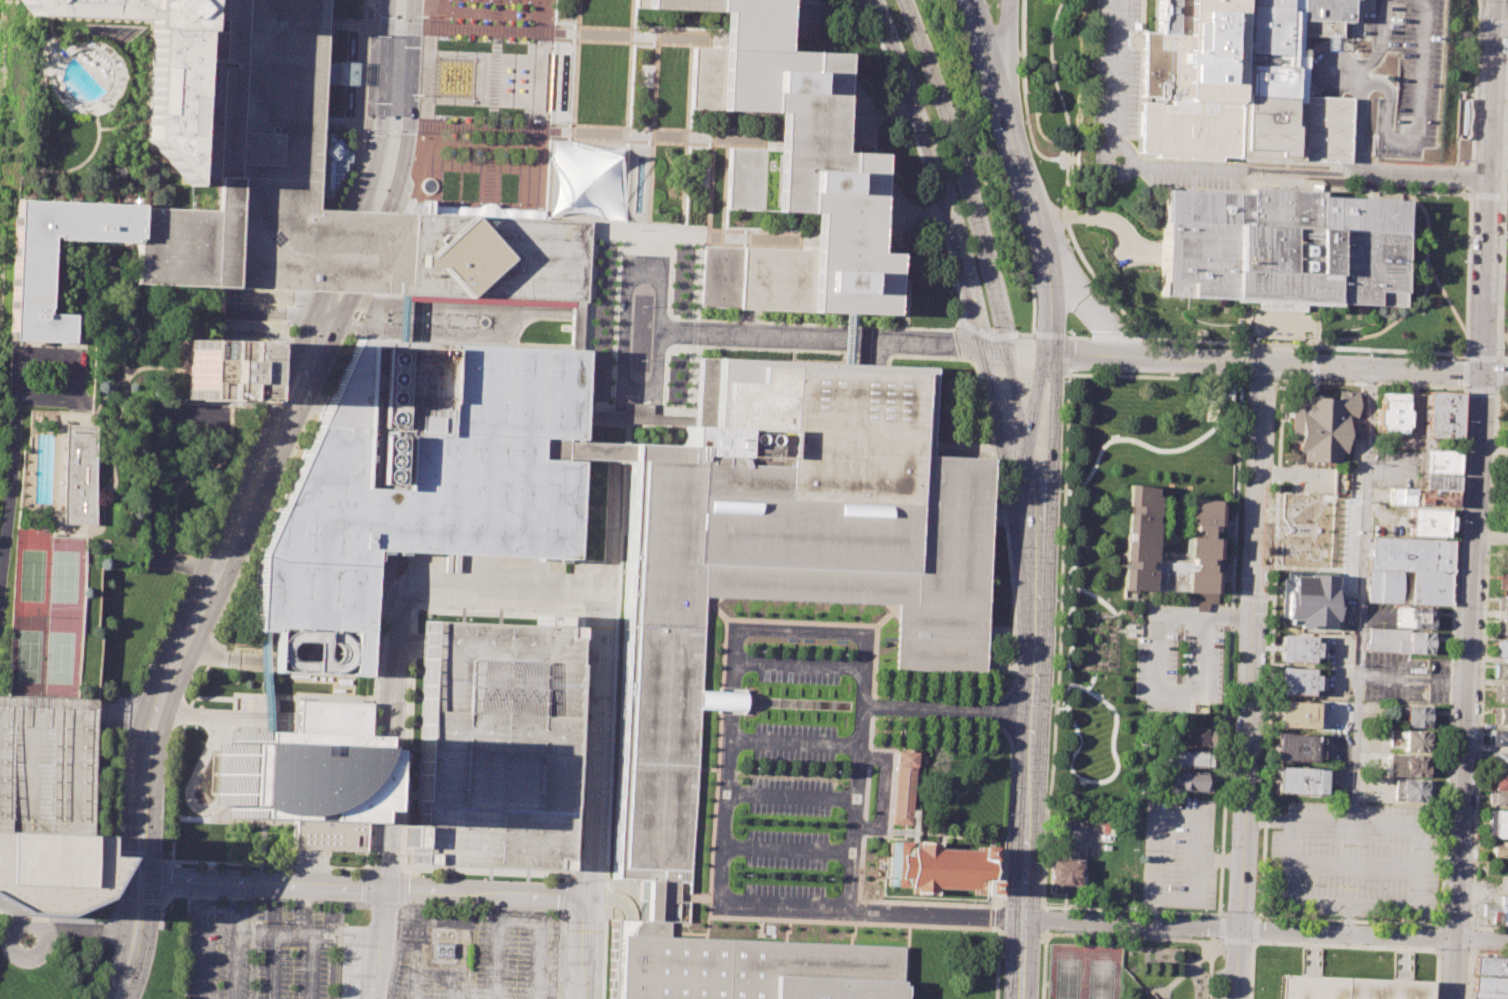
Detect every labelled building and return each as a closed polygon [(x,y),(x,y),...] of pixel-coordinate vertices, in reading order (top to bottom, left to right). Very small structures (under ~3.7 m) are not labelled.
[(187,168),(196,0),(244,0),(231,287),(138,285),(140,240),(51,237),(47,315),(73,316),(71,343),(8,341),(13,200),(215,211),(218,169),(187,168)] [(26,17),(9,0),(196,0),(187,168),(186,186),(142,138),(146,31),(136,30),(136,21),(26,17)] [(231,287),(244,0),(323,0),(322,23),(321,44),(321,60),(320,73),(320,83),(318,120),(317,137),(314,210),(320,210),(360,212),(387,213),(396,213),(404,214),(547,220),(587,222),(583,303),(402,295),(366,293),(352,293),(326,292),(306,291),(231,287)] [(634,9),(634,0),(784,0),(782,50),(842,52),(838,151),(877,152),(873,252),(893,253),(890,313),(849,312),(702,306),(704,246),(812,250),(812,240),(812,231),(813,212),(726,209),(728,147),(777,149),(777,140),(778,132),(778,112),(689,109),(691,47),(722,48),(722,39),(722,29),(723,12),(634,9)] [(1155,33),(1157,0),(1353,0),(1352,23),(1302,21),(1301,42),(1307,42),(1306,58),(1304,105),(1240,103),(1237,159),(1220,159),(1220,163),(1151,160),(1151,156),(1134,155),(1140,33),(1155,33)] [(317,137),(323,138),(323,133),(328,133),(333,133),(332,138),(337,138),(345,147),(345,152),(349,152),(349,161),(344,161),(344,164),(344,170),(340,170),(339,179),(335,178),(334,187),(330,186),(330,196),(320,195),(320,210),(314,210),(317,137)] [(618,149),(573,147),(560,146),(556,148),(554,152),(553,209),(554,213),(558,215),(615,217),(618,216),(620,211),(622,155),(621,152),(618,149)] [(1163,190),(1160,251),(1158,296),(1404,308),(1409,201),(1323,197),(1323,191),(1249,189),(1250,194),(1163,190)] [(189,341),(246,344),(245,406),(187,403),(189,341)] [(581,352),(578,419),(575,450),(571,559),(385,555),(380,675),(274,670),(276,633),(265,632),(254,632),(260,555),(353,341),(401,344),(581,352)] [(633,449),(692,451),(692,433),(703,433),(706,362),(847,367),(936,370),(934,460),(993,462),(986,675),(891,671),(894,604),(704,596),(689,885),(653,883),(611,881),(632,454),(633,449)] [(1355,391),(1354,420),(1344,420),(1343,453),(1338,453),(1338,463),(1300,461),(1300,452),(1296,451),(1296,442),(1289,442),(1291,396),(1336,398),(1337,390),(1355,391)] [(1425,391),(1424,437),(1457,439),(1459,392),(1425,391)] [(1379,393),(1379,409),(1375,409),(1375,425),(1378,425),(1378,434),(1404,434),(1404,426),(1407,426),(1407,410),(1404,410),(1404,394),(1379,393)] [(64,523),(68,425),(98,426),(94,524),(64,523)] [(1456,451),(1456,474),(1415,473),(1416,449),(1456,451)] [(1456,474),(1456,490),(1415,489),(1415,473),(1456,474)] [(1120,488),(1117,589),(1213,592),(1216,499),(1185,498),(1183,553),(1153,552),(1155,489),(1120,488)] [(1456,490),(1456,507),(1387,505),(1387,488),(1415,489),(1456,490)] [(1338,502),(1297,501),(1296,517),(1338,517),(1338,502)] [(1449,516),(1449,531),(1443,531),(1442,536),(1408,536),(1409,509),(1445,510),(1445,516),(1449,516)] [(1287,538),(1327,539),(1327,526),(1288,525),(1287,538)] [(1450,604),(1452,540),(1369,537),(1366,602),(1450,604)] [(1331,548),(1331,556),(1320,556),(1320,561),(1288,560),(1288,545),(1318,546),(1318,548),(1331,548)] [(1507,587),(1507,573),(1498,573),(1498,587),(1507,587)] [(1319,574),(1319,579),(1292,578),(1292,592),(1286,591),(1285,618),(1290,618),(1290,623),(1300,623),(1300,627),(1333,628),(1333,623),(1337,623),(1337,615),(1333,615),(1335,574),(1319,574)] [(1497,611),(1507,611),(1507,594),(1497,594),(1497,611)] [(1434,609),(1434,629),(1393,628),(1393,607),(1429,607),(1430,609),(1434,609)] [(1495,635),(1507,635),(1507,617),(1495,617),(1495,635)] [(430,626),(581,630),(573,874),(417,866),(430,626)] [(1429,632),(1428,653),(1367,651),(1368,628),(1406,629),(1406,632),(1429,632)] [(1278,635),(1278,661),(1311,662),(1312,636),(1278,635)] [(1495,656),(1507,656),(1507,640),(1495,640),(1495,656)] [(1493,678),(1507,678),(1507,663),(1493,663),(1493,678)] [(1277,667),(1276,694),(1311,696),(1312,668),(1277,667)] [(1497,684),(1507,684),(1507,702),(1496,701),(1497,684)] [(1275,701),(1274,728),(1314,729),(1315,702),(1275,701)] [(305,702),(371,704),(368,855),(298,853),(299,819),(219,818),(221,733),(267,734),(304,735),(304,719),(305,702)] [(1403,704),(1402,727),(1426,728),(1426,719),(1431,719),(1431,705),(1403,704)] [(1497,707),(1507,707),(1507,723),(1496,722),(1497,707)] [(1163,728),(1163,744),(1205,746),(1206,730),(1163,728)] [(1402,729),(1402,751),(1426,751),(1427,730),(1402,729)] [(1274,733),(1273,760),(1313,761),(1314,734),(1274,733)] [(1164,750),(1163,765),(1203,767),(1203,752),(1164,750)] [(891,753),(888,825),(905,825),(907,754),(891,753)] [(1384,753),(1383,776),(1423,777),(1423,767),(1430,767),(1430,754),(1384,753)] [(1274,767),(1273,792),(1322,794),(1322,769),(1274,767)] [(1166,771),(1165,786),(1204,787),(1205,773),(1166,771)] [(1489,773),(1507,774),(1507,791),(1488,789),(1489,773)] [(1429,780),(1429,800),(1399,800),(1400,792),(1397,792),(1397,779),(1429,780)] [(1488,792),(1507,793),(1507,806),(1487,805),(1488,792)] [(1485,837),(1507,838),(1507,810),(1486,809),(1485,837)] [(13,914),(0,908),(0,837),(90,839),(90,856),(106,856),(85,900),(50,915),(13,914)] [(888,841),(937,843),(937,848),(975,850),(976,845),(989,846),(989,857),(997,857),(996,884),(988,884),(988,896),(973,895),(974,888),(934,887),(934,893),(911,892),(911,886),(886,885),(888,841)] [(1498,841),(1507,841),(1507,856),(1490,855),(1491,843),(1497,844),(1498,841)] [(1052,858),(1051,891),(1078,892),(1079,858),(1052,858)] [(1498,894),(1507,894),(1507,924),(1491,923),(1491,916),(1481,916),(1482,903),(1498,903),(1498,894)] [(608,998),(902,998),(904,947),(663,936),(664,919),(651,919),(633,918),(612,917),(608,998)] [(1473,956),(1507,957),(1507,975),(1472,973),(1473,956)] [(1427,979),(1427,998),(1278,998),(1279,973),(1427,979)] [(1473,977),(1507,978),(1507,998),(1472,997),(1473,977)]
